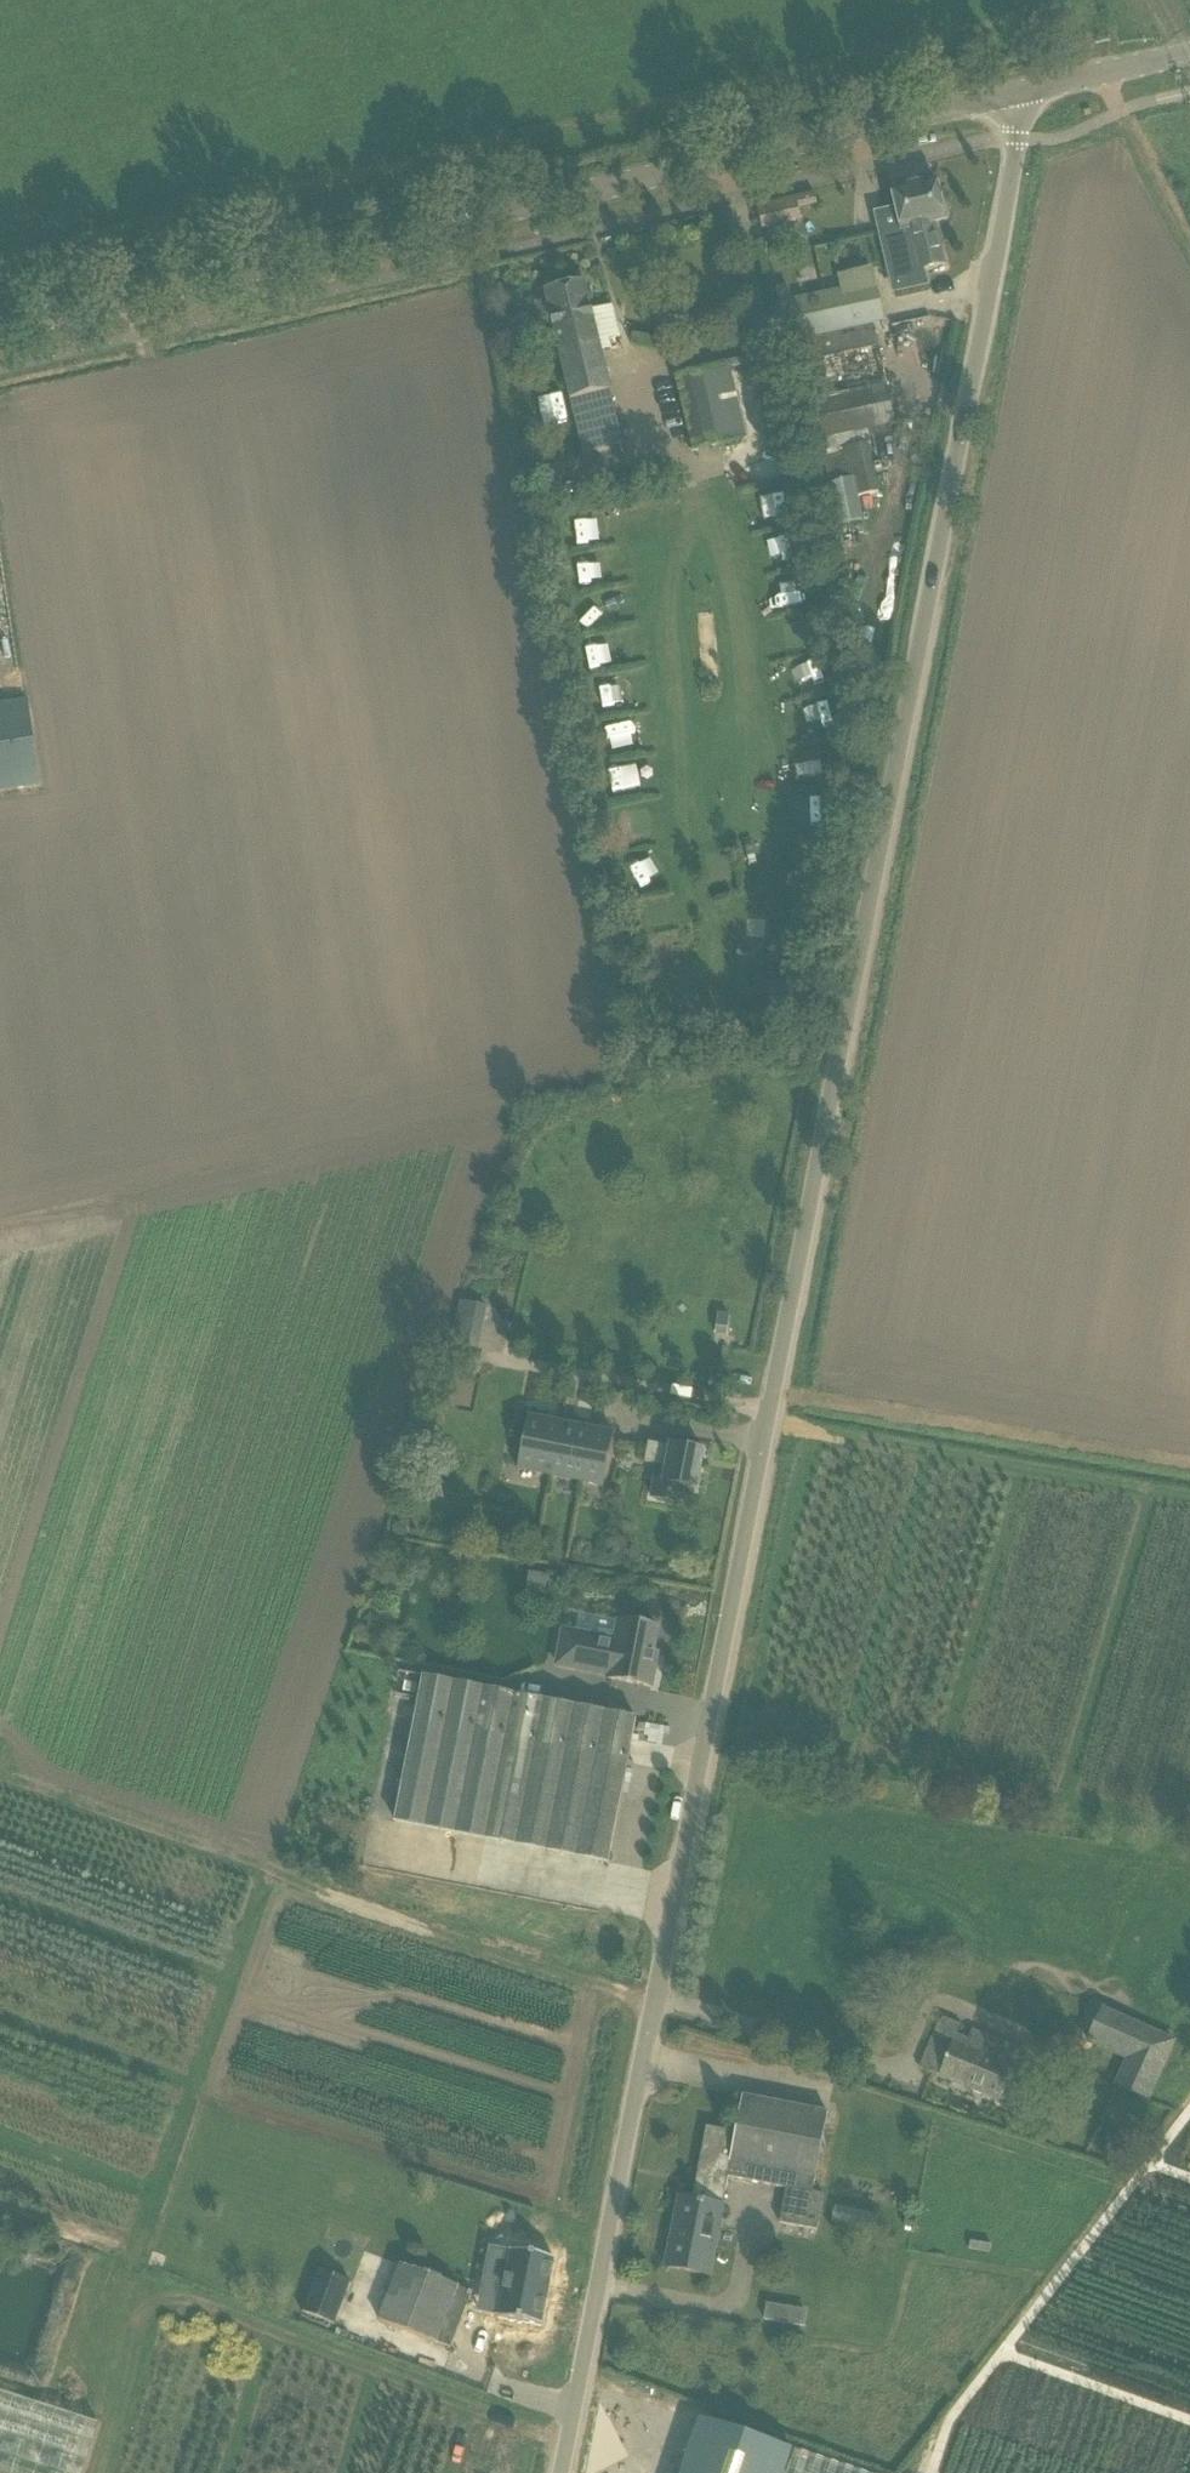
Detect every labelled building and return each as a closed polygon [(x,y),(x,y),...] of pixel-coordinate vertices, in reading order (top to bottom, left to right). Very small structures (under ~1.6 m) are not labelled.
[(880,218),(884,233),(901,229),(911,275),(945,267),(935,224),(946,222),(937,183),(892,193),(897,214),(880,218)] [(796,221),(793,210),(791,200),(757,208),(762,229),(796,221)] [(838,274),(841,291),(792,301),(788,286),(774,289),(780,316),(790,314),(820,448),(892,432),(890,424),(896,423),(885,372),(875,325),(893,321),(881,265),(838,274)] [(584,456),(623,446),(585,284),(545,293),(546,294),(534,302),(539,325),(553,326),(584,456)] [(947,365),(954,322),(918,316),(910,359),(947,365)] [(730,366),(676,379),(692,452),(748,440),(730,366)] [(871,443),(847,449),(823,455),(832,504),(879,494),(872,462),(870,450),(869,446),(872,446),(871,443)] [(762,499),(768,522),(791,516),(785,493),(762,499)] [(795,538),(769,539),(770,562),(796,561),(795,538)] [(904,567),(908,541),(896,539),(892,565),(904,567)] [(607,564),(579,567),(581,585),(609,582),(607,564)] [(776,582),(777,602),(809,600),(809,580),(776,582)] [(606,605),(585,612),(589,623),(609,617),(606,605)] [(0,703),(0,792),(41,786),(28,699),(0,703)] [(795,778),(827,770),(824,754),(791,761),(795,778)] [(802,797),(801,820),(827,821),(828,798),(802,797)] [(487,1307),(460,1302),(457,1317),(484,1322),(487,1307)] [(727,1337),(730,1315),(718,1314),(715,1335),(727,1337)] [(448,1368),(478,1374),(482,1354),(451,1348),(448,1368)] [(604,1487),(614,1434),(528,1417),(518,1471),(604,1487)] [(697,1490),(704,1453),(672,1447),(672,1448),(649,1444),(645,1464),(666,1468),(663,1481),(654,1479),(651,1498),(681,1504),(684,1487),(697,1490)] [(370,1618),(368,1632),(380,1634),(382,1620),(370,1618)] [(564,1632),(558,1666),(609,1676),(608,1680),(651,1688),(655,1666),(651,1665),(653,1655),(657,1656),(658,1654),(654,1653),(658,1629),(620,1621),(616,1642),(564,1632)] [(609,1863),(637,1719),(423,1678),(395,1821),(609,1863)] [(1114,2086),(1150,2102),(1177,2042),(1102,2009),(1087,2043),(1125,2061),(1114,2086)] [(960,2026),(943,2019),(922,2070),(1020,2112),(1034,2077),(1014,2069),(1021,2052),(971,2031),(968,2039),(957,2034),(960,2026)] [(787,2189),(780,2225),(818,2233),(825,2196),(812,2194),(828,2113),(743,2097),(736,2133),(727,2178),(729,2178),(787,2189)] [(707,2128),(696,2186),(726,2192),(729,2178),(727,2178),(736,2133),(707,2128)] [(680,2198),(666,2268),(710,2276),(723,2206),(726,2192),(696,2186),(693,2201),(680,2198)] [(541,2327),(554,2260),(511,2252),(506,2277),(488,2273),(484,2295),(502,2299),(498,2318),(541,2327)] [(379,2322),(432,2343),(454,2287),(400,2265),(379,2322)] [(352,2284),(318,2271),(302,2313),(336,2326),(352,2284)] [(804,2327),(807,2311),(767,2305),(764,2320),(804,2327)] [(99,2425),(0,2393),(0,2472),(84,2472),(99,2425)] [(791,2452),(698,2420),(681,2472),(784,2472),(791,2452)] [(797,2450),(789,2472),(864,2472),(797,2450)]
